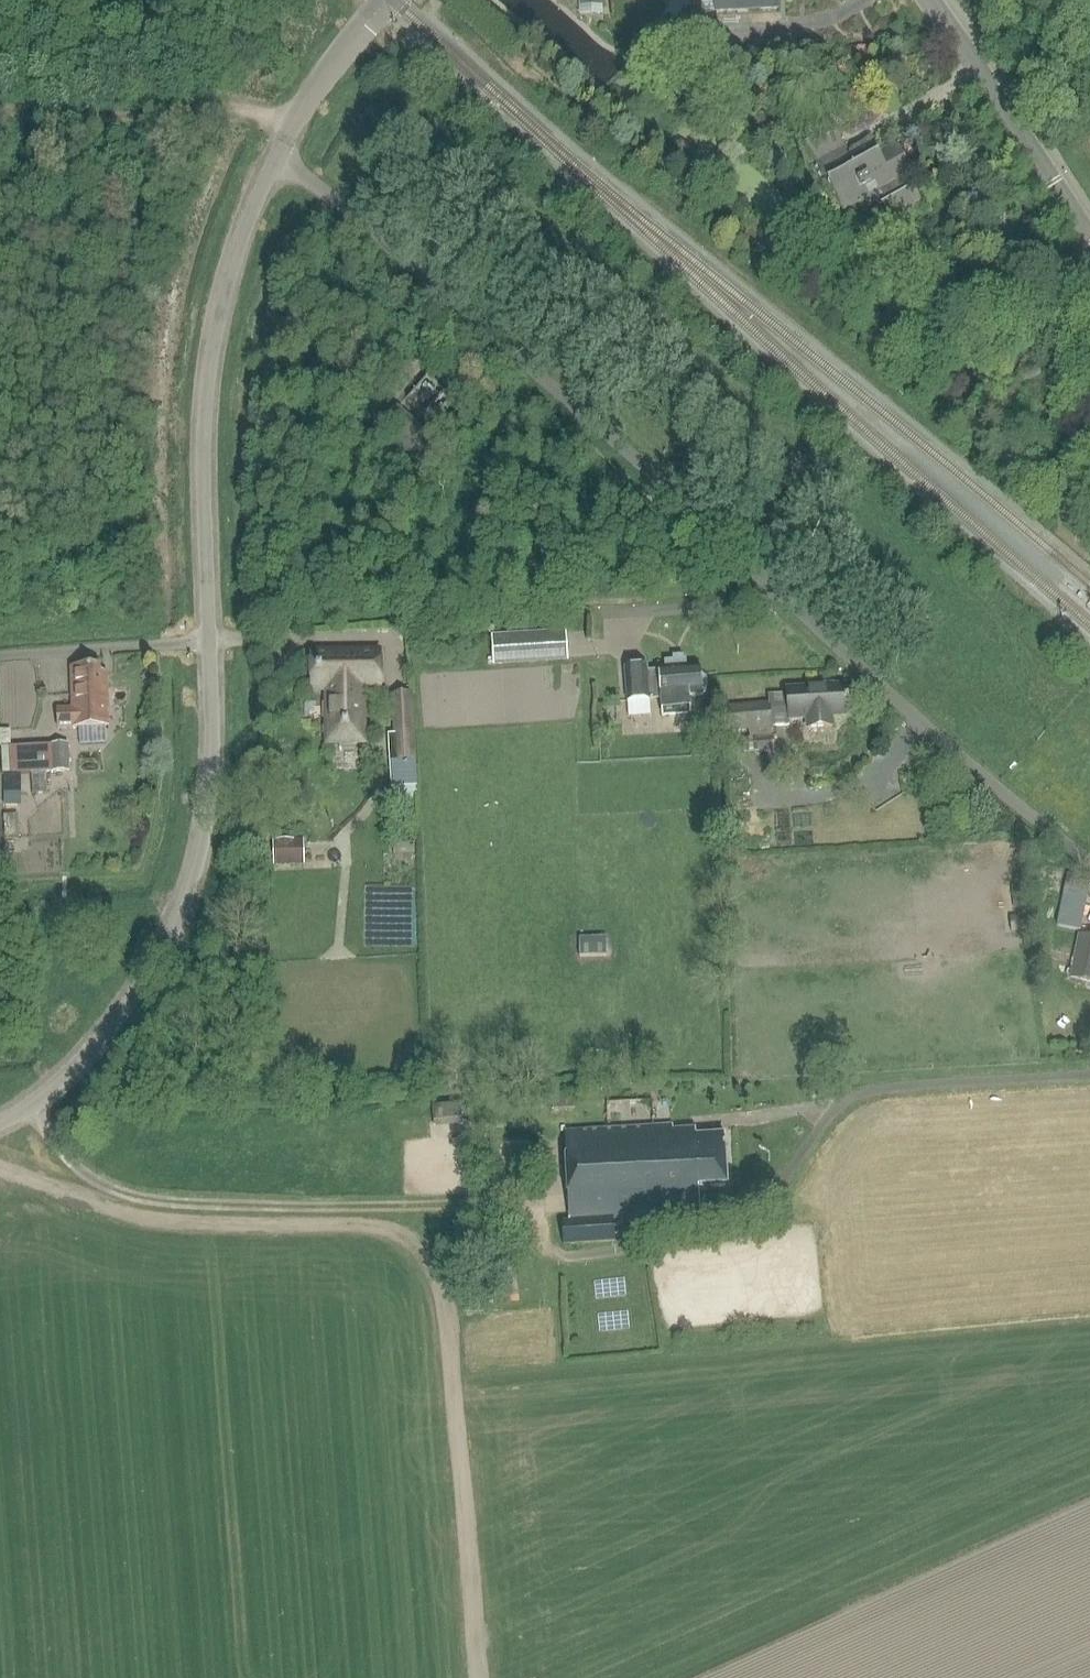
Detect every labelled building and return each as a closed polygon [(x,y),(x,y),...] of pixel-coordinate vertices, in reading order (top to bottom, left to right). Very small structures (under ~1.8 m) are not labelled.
[(777,10),(777,0),(713,0),(713,14),(777,10)] [(872,140),(848,154),(834,129),(806,145),(846,213),(881,193),(887,204),(884,205),(893,221),(916,207),(908,192),(902,195),(895,184),(914,173),(897,144),(880,154),(872,140)] [(420,460),(437,441),(400,408),(383,427),(420,460)] [(541,634),(493,636),(494,651),(495,667),(543,664),(541,634)] [(366,747),(364,694),(382,693),(381,656),(312,657),(313,695),(328,694),(329,747),(366,747)] [(689,715),(688,696),(708,695),(708,693),(710,692),(710,680),(705,677),(698,677),(698,670),(685,670),(685,663),(664,664),(665,672),(647,674),(646,668),(624,669),(627,703),(661,700),(662,717),(689,715)] [(72,708),(57,708),(58,729),(79,729),(79,745),(106,744),(106,728),(110,727),(109,675),(103,675),(102,675),(102,668),(74,669),(71,669),(72,708)] [(852,715),(850,685),(790,690),(793,719),(811,718),(812,728),(836,727),(835,716),(852,715)] [(389,762),(414,760),(410,693),(392,694),(394,735),(388,735),(389,762)] [(769,702),(726,705),(728,731),(749,729),(765,728),(772,727),(774,727),(790,726),(787,694),(768,695),(769,702)] [(750,739),(743,740),(744,754),(759,752),(758,739),(750,739)] [(71,744),(52,745),(53,772),(71,772),(71,744)] [(11,748),(12,773),(21,773),(32,773),(47,772),(53,772),(52,745),(11,746),(11,748)] [(12,773),(3,773),(3,793),(21,793),(21,773),(12,773)] [(273,843),(274,867),(304,866),(303,842),(273,843)] [(1065,885),(1056,927),(1080,932),(1089,890),(1065,885)] [(1031,899),(1015,900),(1016,912),(1032,911),(1031,899)] [(1073,976),(1089,979),(1089,934),(1082,932),(1073,976)] [(606,938),(579,939),(580,958),(607,956),(606,938)] [(569,1098),(554,1098),(554,1109),(570,1108),(569,1098)] [(434,1129),(462,1126),(460,1105),(432,1108),(434,1129)] [(703,1186),(732,1184),(729,1132),(700,1134),(699,1127),(675,1128),(675,1125),(565,1132),(571,1221),(565,1221),(567,1243),(621,1240),(620,1219),(705,1214),(703,1186)]
